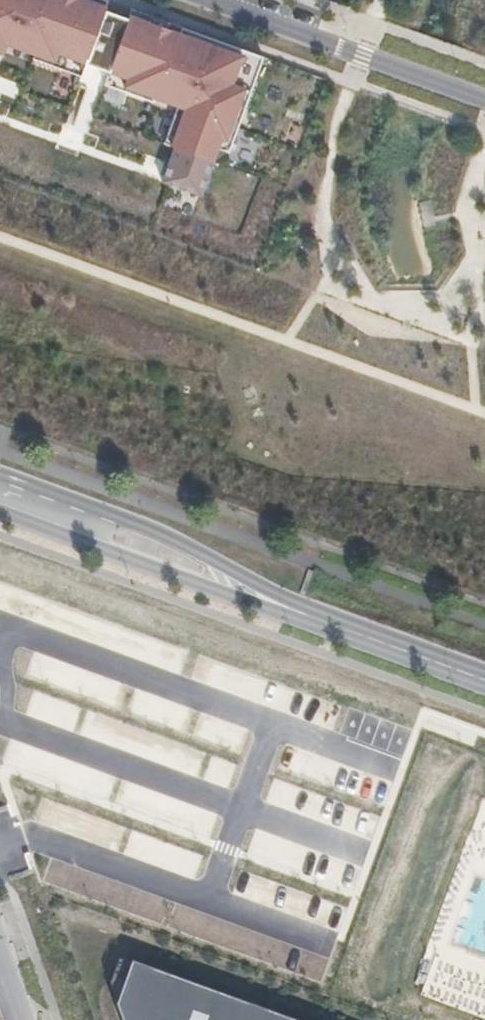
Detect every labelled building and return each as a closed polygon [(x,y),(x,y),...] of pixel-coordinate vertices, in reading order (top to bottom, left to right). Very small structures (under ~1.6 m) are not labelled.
[(2,52),(6,43),(34,53),(33,57),(81,74),(85,62),(108,70),(104,83),(152,100),(154,96),(176,105),(163,142),(174,145),(161,179),(201,193),(218,147),(228,150),(263,55),(181,25),(179,31),(129,13),(128,17),(116,13),(104,8),(106,4),(94,0),(0,0),(0,52),(2,52)] [(129,955),(110,996),(121,1019),(301,1019),(129,955)]
